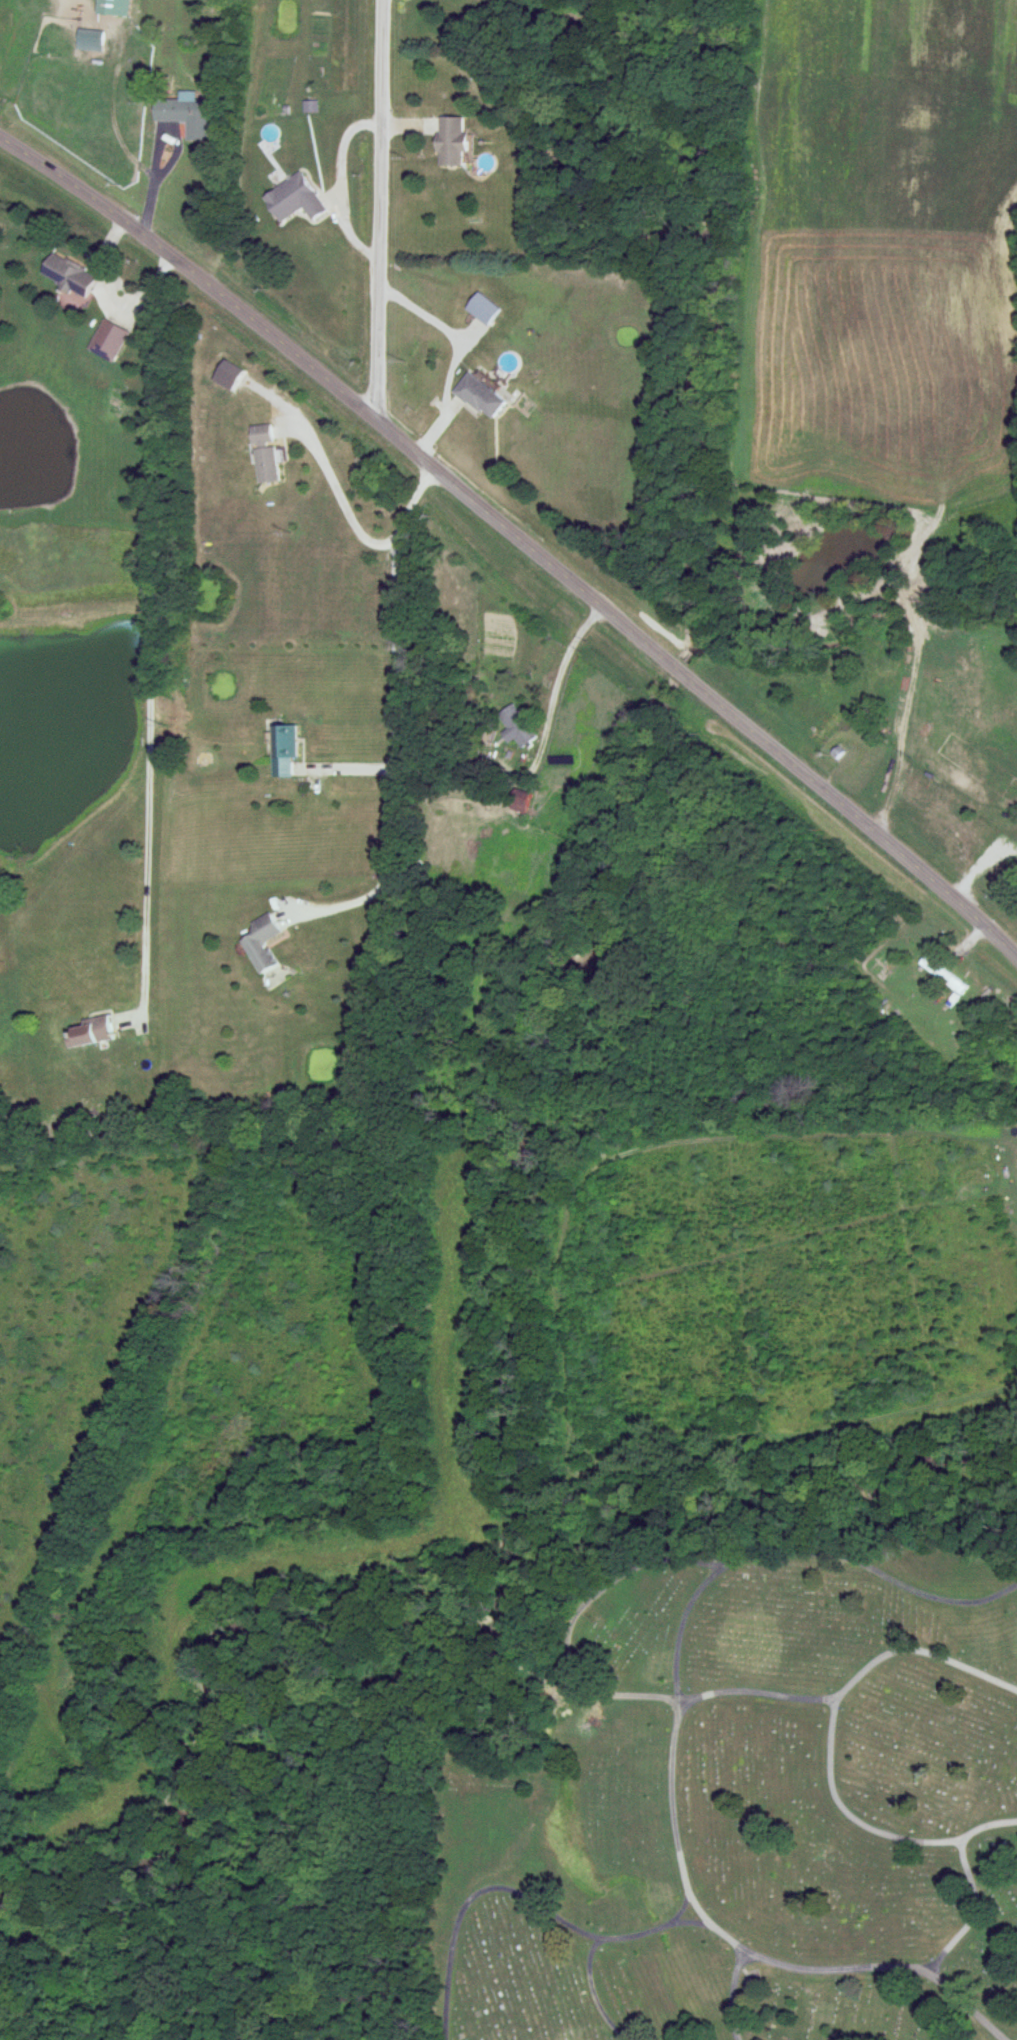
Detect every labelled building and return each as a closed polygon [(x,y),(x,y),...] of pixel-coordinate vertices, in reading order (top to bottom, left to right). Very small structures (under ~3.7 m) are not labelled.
[(131,0),(98,0),(96,13),(128,17),(131,0)] [(76,50),(103,53),(105,32),(78,29),(76,50)] [(212,101),(196,100),(197,92),(181,92),(180,100),(155,100),(155,121),(188,122),(187,141),(211,142),(212,101)] [(303,103),(303,113),(317,113),(317,103),(303,103)] [(465,117),(438,117),(438,166),(464,166),(465,117)] [(302,172),(263,197),(280,223),(304,208),(312,221),(327,212),(302,172)] [(40,280),(89,295),(96,270),(48,255),(40,280)] [(500,309),(477,292),(464,309),(487,326),(500,309)] [(88,349),(113,363),(129,332),(105,319),(88,349)] [(452,393),(491,421),(506,401),(467,372),(452,393)] [(252,426),(257,485),(278,483),(273,424),(252,426)] [(537,737),(512,703),(494,716),(505,731),(500,734),(508,744),(514,740),(521,749),(537,737)] [(298,725),(273,725),(273,778),(298,778),(298,725)] [(530,795),(513,789),(506,809),(522,815),(530,795)] [(282,934),(272,912),(250,923),(256,933),(242,940),(259,975),(278,966),(266,942),(282,934)] [(959,996),(966,986),(925,956),(918,965),(959,996)] [(81,1020),(82,1027),(66,1029),(69,1047),(115,1041),(111,1016),(81,1020)]
